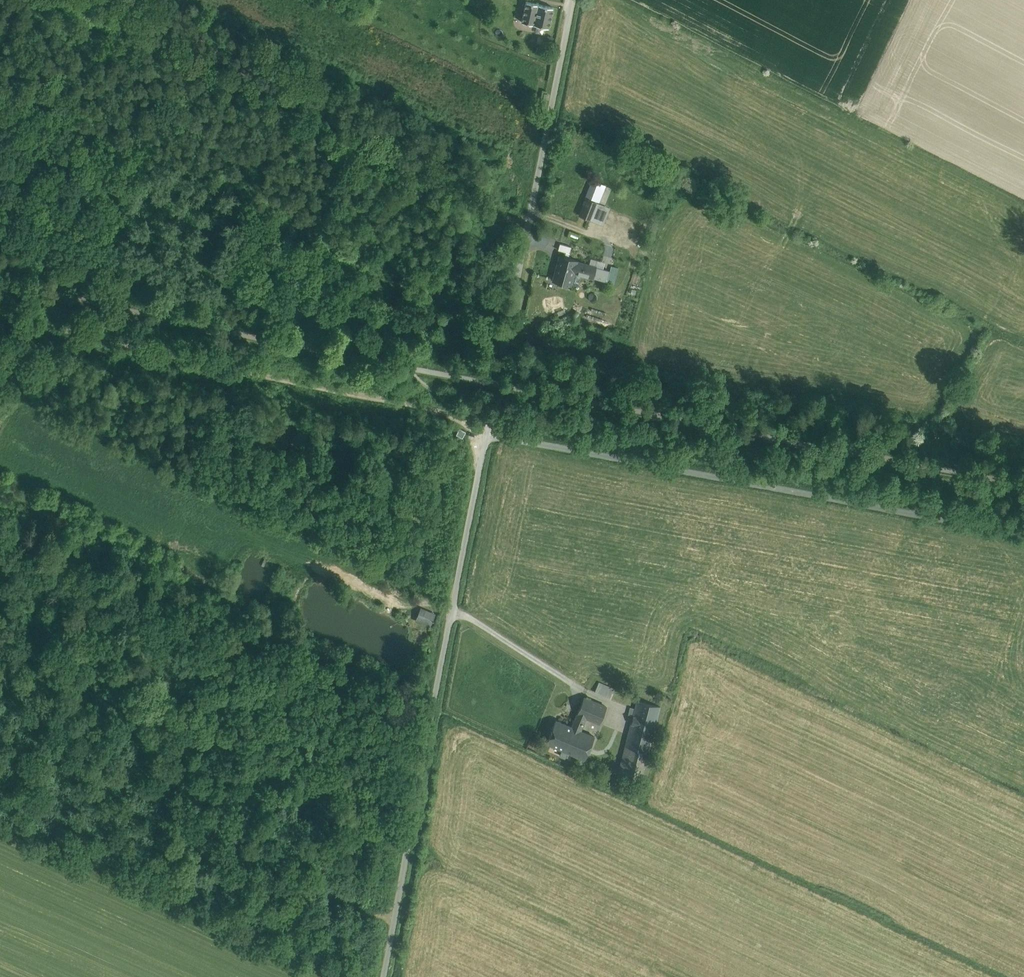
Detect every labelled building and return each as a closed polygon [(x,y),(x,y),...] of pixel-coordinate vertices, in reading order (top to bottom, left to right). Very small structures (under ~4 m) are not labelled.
[(538,5),(536,12),(523,9),(521,9),(518,21),(549,28),(553,8),(538,4),(538,5)] [(524,5),(523,9),(536,12),(538,5),(532,4),(524,5)] [(602,187),(592,183),(586,199),(596,202),(602,187)] [(596,203),(590,219),(603,224),(609,207),(604,206),(610,190),(602,187),(596,202),(596,203)] [(596,202),(586,199),(580,215),(590,219),(596,203),(596,202)] [(560,244),(558,250),(566,252),(570,253),(571,247),(560,244)] [(573,272),(576,262),(576,261),(568,259),(564,258),(560,257),(554,280),(570,285),(573,272)] [(576,262),(573,272),(592,278),(595,267),(576,262)] [(602,269),(595,267),(592,278),(599,280),(602,269)] [(610,271),(602,269),(599,280),(613,283),(616,273),(610,271)] [(466,431),(459,427),(456,434),(463,437),(466,431)] [(434,620),(423,615),(420,622),(431,627),(434,620)] [(613,689),(599,683),(595,692),(609,698),(613,689)] [(606,706),(584,697),(571,726),(577,729),(580,730),(585,717),(599,723),(606,706)] [(637,700),(618,775),(641,781),(660,706),(637,700)] [(571,726),(556,720),(546,743),(562,749),(559,755),(565,757),(567,752),(577,729),(571,726)] [(577,729),(567,752),(584,759),(594,736),(580,730),(577,729)]
